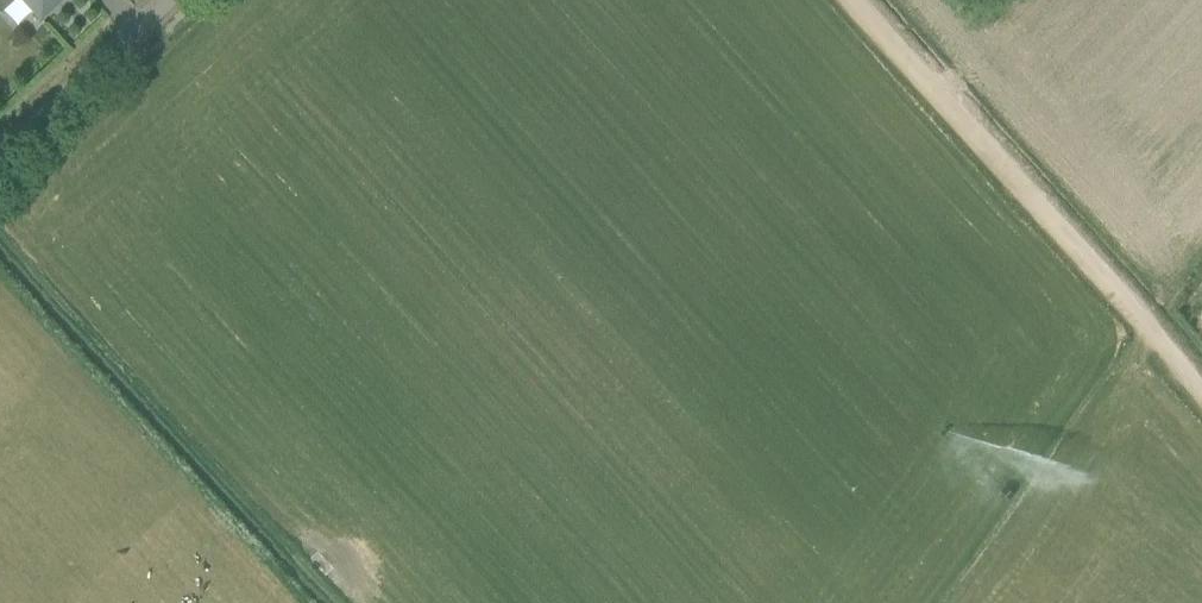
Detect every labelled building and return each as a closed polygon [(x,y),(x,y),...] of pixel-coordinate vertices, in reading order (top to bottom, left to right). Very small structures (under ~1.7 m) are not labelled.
[(3,11),(14,0),(0,0),(0,8),(3,11)] [(41,19),(61,0),(24,0),(41,19)]
